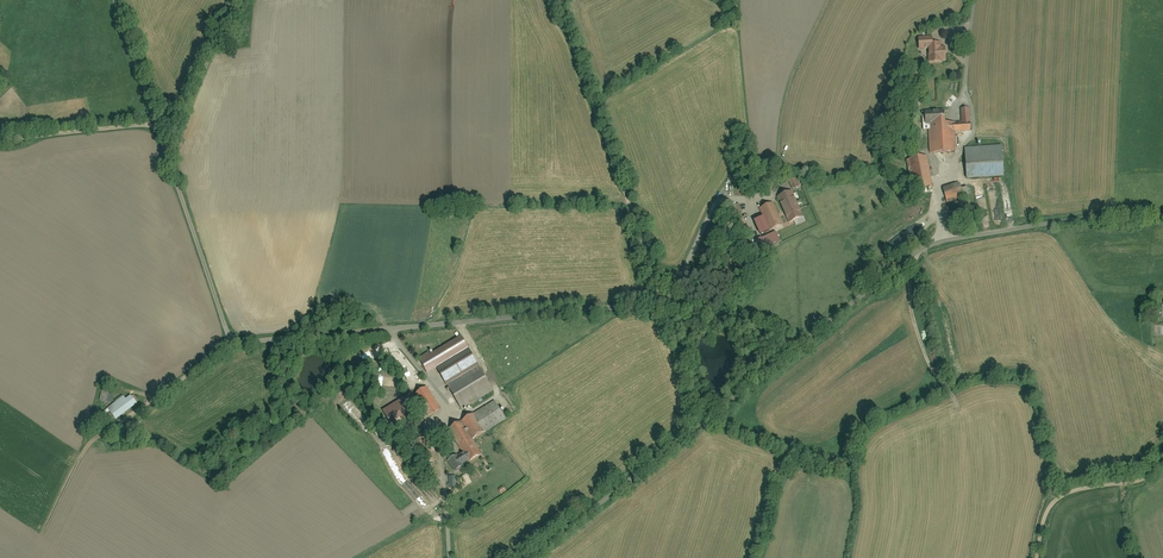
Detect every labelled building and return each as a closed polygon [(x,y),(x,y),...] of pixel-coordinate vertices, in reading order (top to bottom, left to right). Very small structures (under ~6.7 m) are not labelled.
[(943,49),(943,38),(921,38),(921,48),(930,48),(931,63),(943,62),(943,61),(948,61),(947,49),(943,49)] [(922,127),(930,127),(931,153),(957,152),(956,132),(972,132),(972,128),(972,109),(962,110),(962,121),(949,122),(949,112),(922,113),(922,127)] [(1002,146),(965,149),(967,179),(1004,177),(1002,146)] [(928,157),(908,161),(913,191),(934,188),(928,157)] [(944,187),(947,202),(965,198),(962,184),(944,187)] [(790,191),(776,199),(789,224),(804,217),(790,191)] [(772,205),(760,210),(771,232),(783,226),(772,205)] [(478,365),(446,383),(460,411),(493,393),(478,365)] [(429,387),(416,394),(430,418),(443,410),(429,387)] [(103,391),(101,401),(109,403),(111,392),(103,391)] [(123,395),(107,408),(117,420),(138,403),(132,395),(126,400),(123,395)] [(495,402),(464,422),(476,439),(506,419),(495,402)] [(461,421),(448,430),(465,456),(461,460),(456,453),(447,459),(457,474),(466,467),(464,464),(468,461),(470,464),(484,454),(461,421)]
